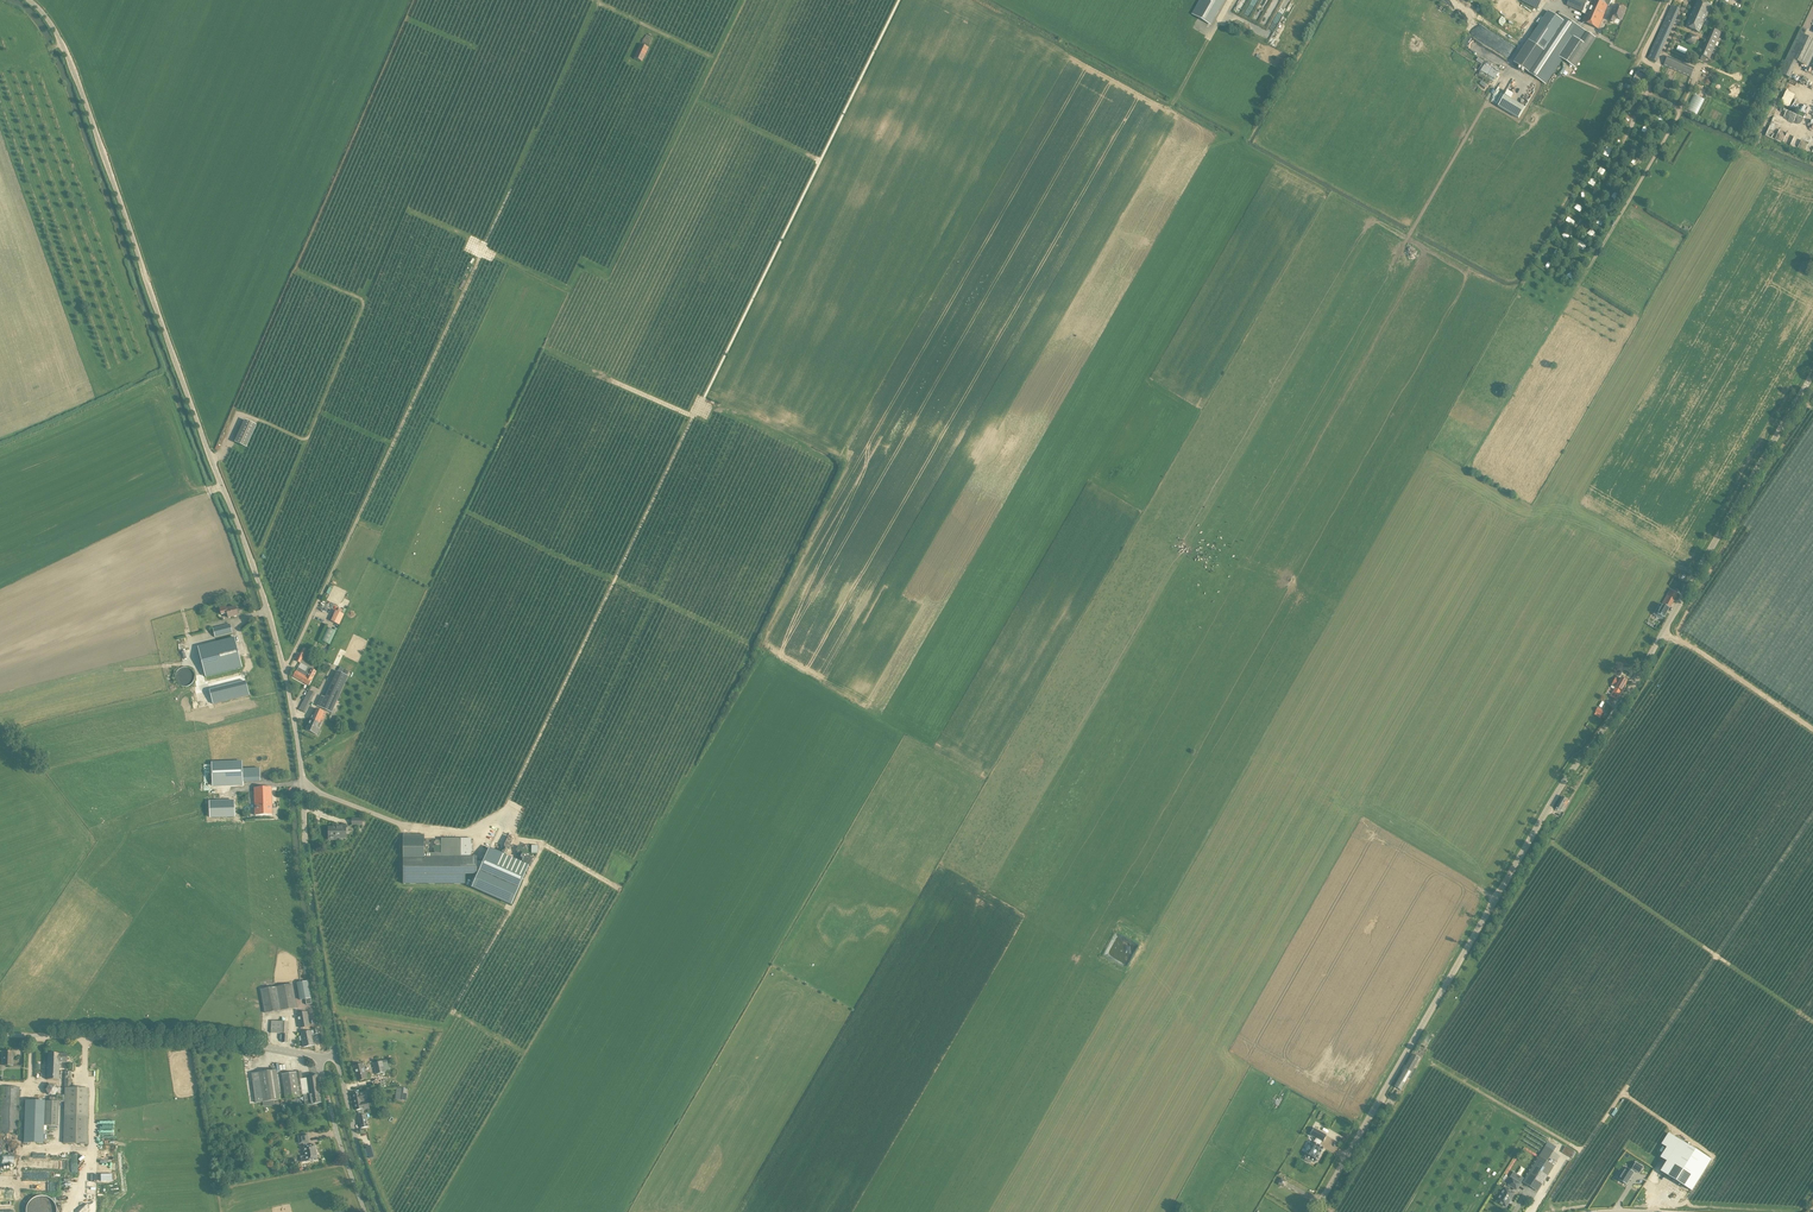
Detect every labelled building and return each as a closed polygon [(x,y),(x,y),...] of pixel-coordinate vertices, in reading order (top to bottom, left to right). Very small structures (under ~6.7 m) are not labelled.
[(1193,15),(1208,23),(1207,26),(1208,27),(1224,0),(1201,0),(1193,15)] [(1491,3),(1501,12),(1502,11),(1505,13),(1502,16),(1504,17),(1515,27),(1528,12),(1514,0),(1494,0),(1491,3)] [(1537,9),(1542,0),(1519,0),(1537,9)] [(1582,12),(1585,5),(1587,1),(1586,0),(1569,0),(1567,5),(1582,12)] [(1585,5),(1588,6),(1585,13),(1581,22),(1598,29),(1608,5),(1609,6),(1612,0),(1591,0),(1590,2),(1587,1),(1585,5)] [(1697,0),(1685,27),(1699,33),(1709,10),(1710,9),(1711,8),(1711,7),(1711,6),(1697,0)] [(1615,5),(1609,21),(1614,23),(1616,19),(1621,21),(1626,9),(1615,5)] [(1679,9),(1671,6),(1658,37),(1665,40),(1679,9)] [(1514,63),(1545,84),(1562,59),(1576,68),(1595,38),(1560,14),(1557,18),(1548,11),(1514,63)] [(1229,23),(1226,27),(1237,33),(1240,28),(1229,23)] [(1479,70),(1497,80),(1504,68),(1496,63),(1499,57),(1507,61),(1509,58),(1499,52),(1505,42),(1477,26),(1471,37),(1469,36),(1464,45),(1481,54),(1478,60),(1482,63),(1479,70)] [(1806,30),(1802,28),(1787,57),(1808,67),(1812,56),(1812,40),(1804,36),(1806,30)] [(1705,62),(1706,58),(1709,59),(1721,33),(1713,30),(1702,56),(1701,60),(1705,62)] [(640,44),(634,58),(642,62),(649,48),(640,44)] [(1664,65),(1690,77),(1694,69),(1667,57),(1664,65)] [(1637,72),(1634,78),(1643,82),(1645,76),(1637,72)] [(1506,94),(1500,106),(1522,119),(1529,108),(1506,94)] [(1688,111),(1698,115),(1703,98),(1693,95),(1688,111)] [(1594,178),(1589,184),(1595,188),(1599,182),(1594,178)] [(245,420),(235,442),(247,448),(257,426),(245,420)] [(1662,604),(1660,604),(1654,615),(1662,619),(1663,617),(1664,618),(1669,609),(1665,606),(1666,605),(1670,608),(1678,593),(1672,590),(1671,589),(1662,604)] [(237,612),(236,606),(227,609),(226,605),(220,607),(222,615),(227,613),(228,618),(238,616),(238,614),(239,614),(238,611),(237,612)] [(336,615),(332,622),(339,625),(342,618),(343,618),(344,614),(341,613),(342,610),(340,609),(339,608),(337,611),(336,615)] [(209,614),(210,621),(220,619),(219,612),(209,614)] [(1649,624),(1657,628),(1659,624),(1651,620),(1649,624)] [(213,629),(215,637),(232,633),(230,624),(213,629)] [(336,632),(327,627),(321,641),(330,645),(336,632)] [(235,638),(235,637),(198,647),(206,677),(242,667),(235,638)] [(300,653),(297,661),(300,663),(304,654),(305,651),(302,650),(301,653),(300,653)] [(196,678),(196,677),(196,675),(195,673),(194,671),(193,670),(191,668),(190,668),(188,667),(186,667),(184,667),(181,668),(180,668),(178,670),(176,671),(176,673),(175,675),(175,677),(175,679),(175,681),(176,683),(177,685),(179,686),(181,687),(182,688),(185,688),(187,688),(189,688),(191,687),(193,685),(194,684),(195,682),(196,680),(196,678)] [(293,676),(309,686),(312,681),(317,672),(308,667),(306,672),(299,668),(293,676)] [(337,671),(327,693),(325,698),(322,696),(317,706),(332,713),(348,676),(337,671)] [(1622,690),(1622,691),(1628,681),(1621,678),(1620,681),(1616,678),(1612,685),(1616,687),(1610,696),(1616,700),(1622,690)] [(246,681),(210,691),(213,705),(249,695),(246,681)] [(305,712),(315,693),(309,690),(299,710),(305,712)] [(311,719),(306,730),(314,734),(317,727),(319,728),(321,724),(322,721),(323,721),(326,713),(316,708),(311,719)] [(1596,712),(1595,715),(1600,718),(1601,715),(1602,715),(1604,711),(1598,708),(1595,712),(1596,712)] [(242,763),(211,764),(212,779),(212,787),(213,787),(243,786),(243,783),(242,771),(242,763)] [(271,787),(254,788),(255,815),(272,815),(277,814),(277,808),(272,808),(271,787)] [(1555,807),(1560,810),(1561,808),(1563,809),(1568,800),(1562,796),(1555,807)] [(217,802),(210,802),(210,819),(217,819),(226,818),(235,818),(234,801),(226,802),(217,802)] [(328,828),(328,840),(337,840),(337,838),(345,839),(346,839),(346,826),(336,826),(332,826),(332,828),(328,828)] [(403,874),(403,884),(465,884),(465,874),(474,875),(469,886),(511,905),(529,866),(489,848),(483,862),(477,862),(477,857),(471,857),(471,839),(461,838),(461,839),(441,839),(441,854),(424,854),(424,835),(403,835),(403,874)] [(519,850),(516,859),(531,865),(534,857),(519,850)] [(307,1005),(312,1004),(308,982),(297,983),(300,1000),(305,999),(307,1005)] [(261,990),(265,1013),(297,1008),(292,984),(261,990)] [(300,1028),(310,1027),(307,1012),(298,1013),(300,1028)] [(288,1022),(272,1021),(271,1033),(288,1034),(288,1022)] [(301,1033),(302,1040),(313,1038),(312,1036),(314,1036),(314,1034),(319,1033),(318,1028),(313,1029),(314,1031),(301,1033)] [(314,1045),(313,1038),(302,1040),(304,1047),(314,1045)] [(2,1066),(12,1066),(13,1052),(3,1051),(2,1066)] [(54,1063),(60,1063),(67,1063),(67,1053),(47,1053),(47,1061),(46,1071),(52,1071),(52,1066),(53,1066),(53,1065),(54,1065),(54,1063)] [(1414,1054),(1395,1087),(1402,1090),(1420,1058),(1414,1054)] [(385,1072),(385,1071),(389,1070),(387,1062),(383,1063),(382,1061),(373,1063),(376,1075),(385,1072)] [(59,1080),(60,1063),(54,1063),(54,1065),(53,1065),(53,1066),(52,1066),(52,1071),(46,1071),(46,1079),(59,1080)] [(358,1081),(368,1078),(364,1064),(354,1067),(358,1081)] [(302,1072),(282,1075),(285,1099),(300,1097),(300,1096),(304,1095),(306,1105),(312,1104),(322,1103),(320,1093),(318,1075),(307,1076),(307,1078),(303,1079),(302,1072)] [(48,1085),(45,1090),(48,1096),(54,1096),(58,1090),(55,1085),(48,1085)] [(8,1129),(18,1130),(20,1086),(2,1086),(1,1134),(8,1134),(8,1129)] [(57,1095),(56,1101),(59,1101),(64,1101),(64,1115),(63,1143),(88,1144),(88,1116),(89,1088),(65,1088),(65,1095),(57,1095)] [(400,1089),(399,1100),(406,1101),(407,1090),(400,1089)] [(361,1092),(353,1094),(355,1100),(359,1100),(360,1102),(365,1101),(368,1101),(366,1092),(361,1093),(361,1092)] [(359,1100),(355,1100),(356,1110),(357,1110),(358,1116),(360,1128),(367,1127),(365,1115),(364,1115),(363,1110),(369,1109),(368,1101),(365,1101),(360,1102),(359,1100)] [(45,1101),(44,1125),(58,1126),(59,1101),(56,1101),(45,1101)] [(1524,1143),(1541,1153),(1551,1136),(1529,1124),(1525,1132),(1529,1134),(1524,1143)] [(1315,1162),(1324,1148),(1320,1145),(1322,1141),(1323,1142),(1327,1136),(1314,1128),(1311,1135),(1319,1139),(1316,1143),(1314,1142),(1311,1147),(1309,1146),(1306,1150),(1309,1151),(1306,1157),(1315,1162)] [(308,1134),(298,1136),(300,1143),(303,1142),(304,1146),(305,1155),(301,1156),(302,1162),(306,1161),(317,1159),(315,1145),(309,1146),(308,1142),(309,1142),(308,1134)] [(1711,1160),(1668,1134),(1662,1144),(1668,1148),(1661,1158),(1667,1161),(1661,1171),(1691,1191),(1711,1160)] [(366,1148),(363,1149),(366,1157),(369,1156),(370,1158),(375,1157),(371,1145),(366,1147),(366,1148)] [(1567,1145),(1563,1152),(1574,1158),(1578,1152),(1567,1145)] [(2,1154),(2,1164),(13,1164),(14,1155),(2,1154)] [(1538,1192),(1554,1166),(1539,1157),(1523,1183),(1538,1192)] [(25,1160),(24,1167),(66,1169),(66,1162),(25,1160)] [(1619,1180),(1626,1185),(1634,1173),(1634,1172),(1635,1170),(1640,1173),(1643,1167),(1636,1162),(1632,1168),(1632,1169),(1631,1171),(1626,1168),(1624,1167),(1621,1171),(1624,1172),(1619,1180)] [(1517,1190),(1521,1184),(1513,1179),(1508,1185),(1517,1190)] [(1506,1208),(1515,1194),(1505,1188),(1497,1202),(1506,1208)] [(1685,1200),(1688,1193),(1681,1190),(1679,1197),(1685,1200)]
